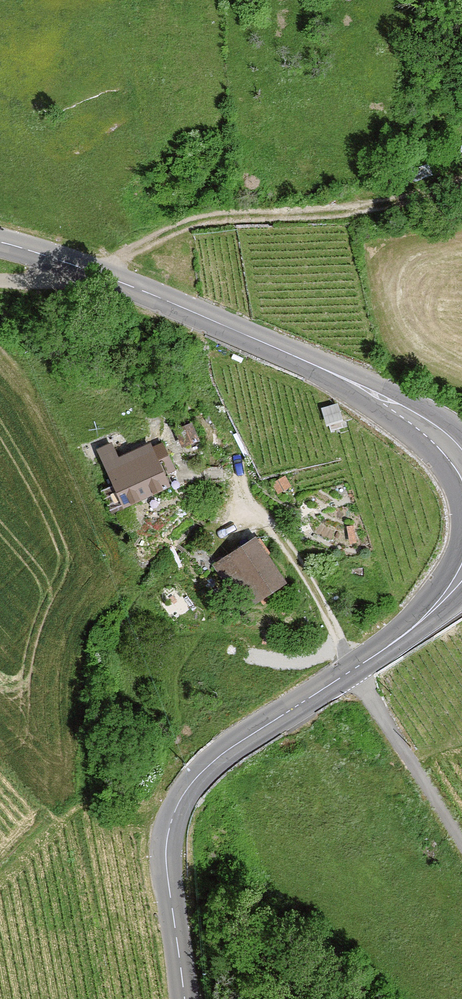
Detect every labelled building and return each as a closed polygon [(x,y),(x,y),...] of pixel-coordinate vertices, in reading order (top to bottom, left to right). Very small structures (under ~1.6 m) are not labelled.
[(104,465),(124,508),(182,482),(163,438),(104,465)] [(257,533),(212,562),(243,611),(286,581),(257,533)]
